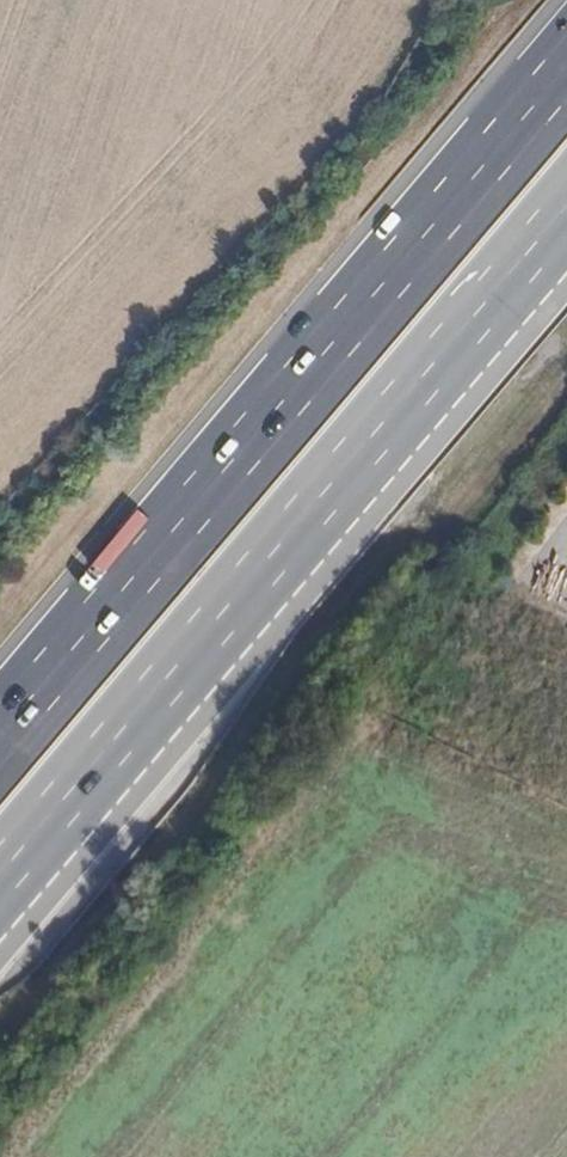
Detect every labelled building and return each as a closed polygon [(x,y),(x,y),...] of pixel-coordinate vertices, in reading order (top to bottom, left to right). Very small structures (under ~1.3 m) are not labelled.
[(13,922),(0,913),(0,942),(13,922)]
